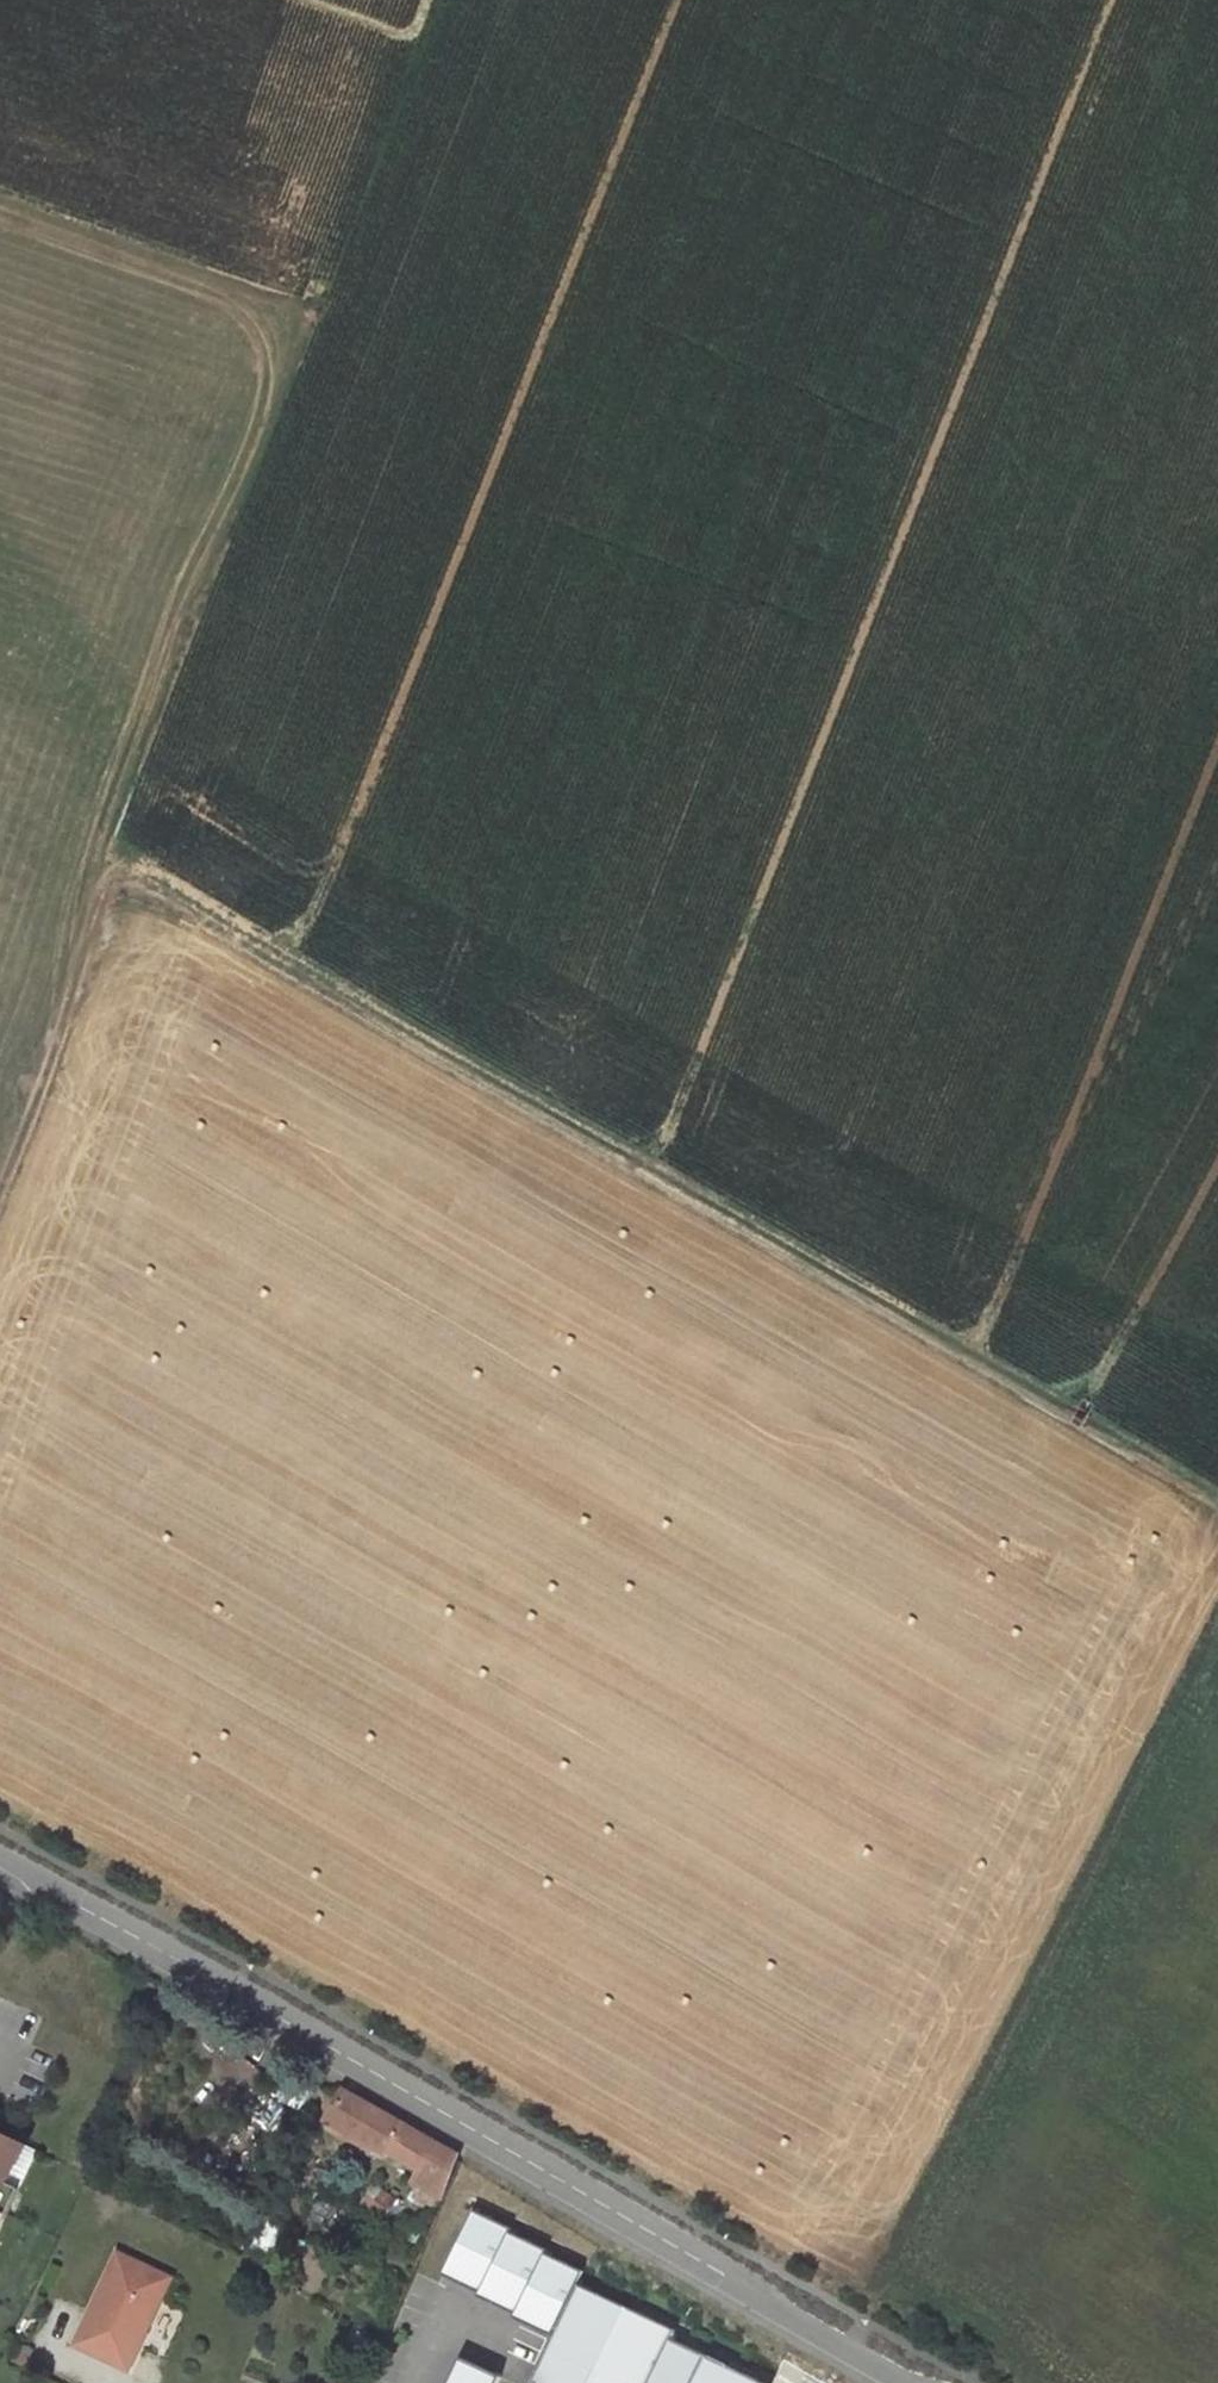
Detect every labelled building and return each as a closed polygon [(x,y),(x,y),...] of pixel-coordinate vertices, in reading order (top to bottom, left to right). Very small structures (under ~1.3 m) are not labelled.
[(440,2201),(457,2157),(343,2091),(326,2120),(385,2154),(386,2153),(420,2172),(412,2185),(440,2201)] [(0,2132),(0,2232),(21,2188),(7,2182),(25,2144),(0,2132)] [(473,2211),(443,2274),(480,2292),(478,2295),(517,2313),(515,2319),(552,2335),(575,2286),(582,2270),(544,2253),(546,2249),(507,2233),(510,2227),(473,2211)] [(128,2368),(169,2276),(116,2252),(75,2344),(128,2368)] [(575,2286),(552,2335),(530,2382),(763,2382),(764,2382),(665,2336),(669,2327),(575,2286)] [(448,2382),(499,2382),(501,2379),(459,2360),(448,2382)]
